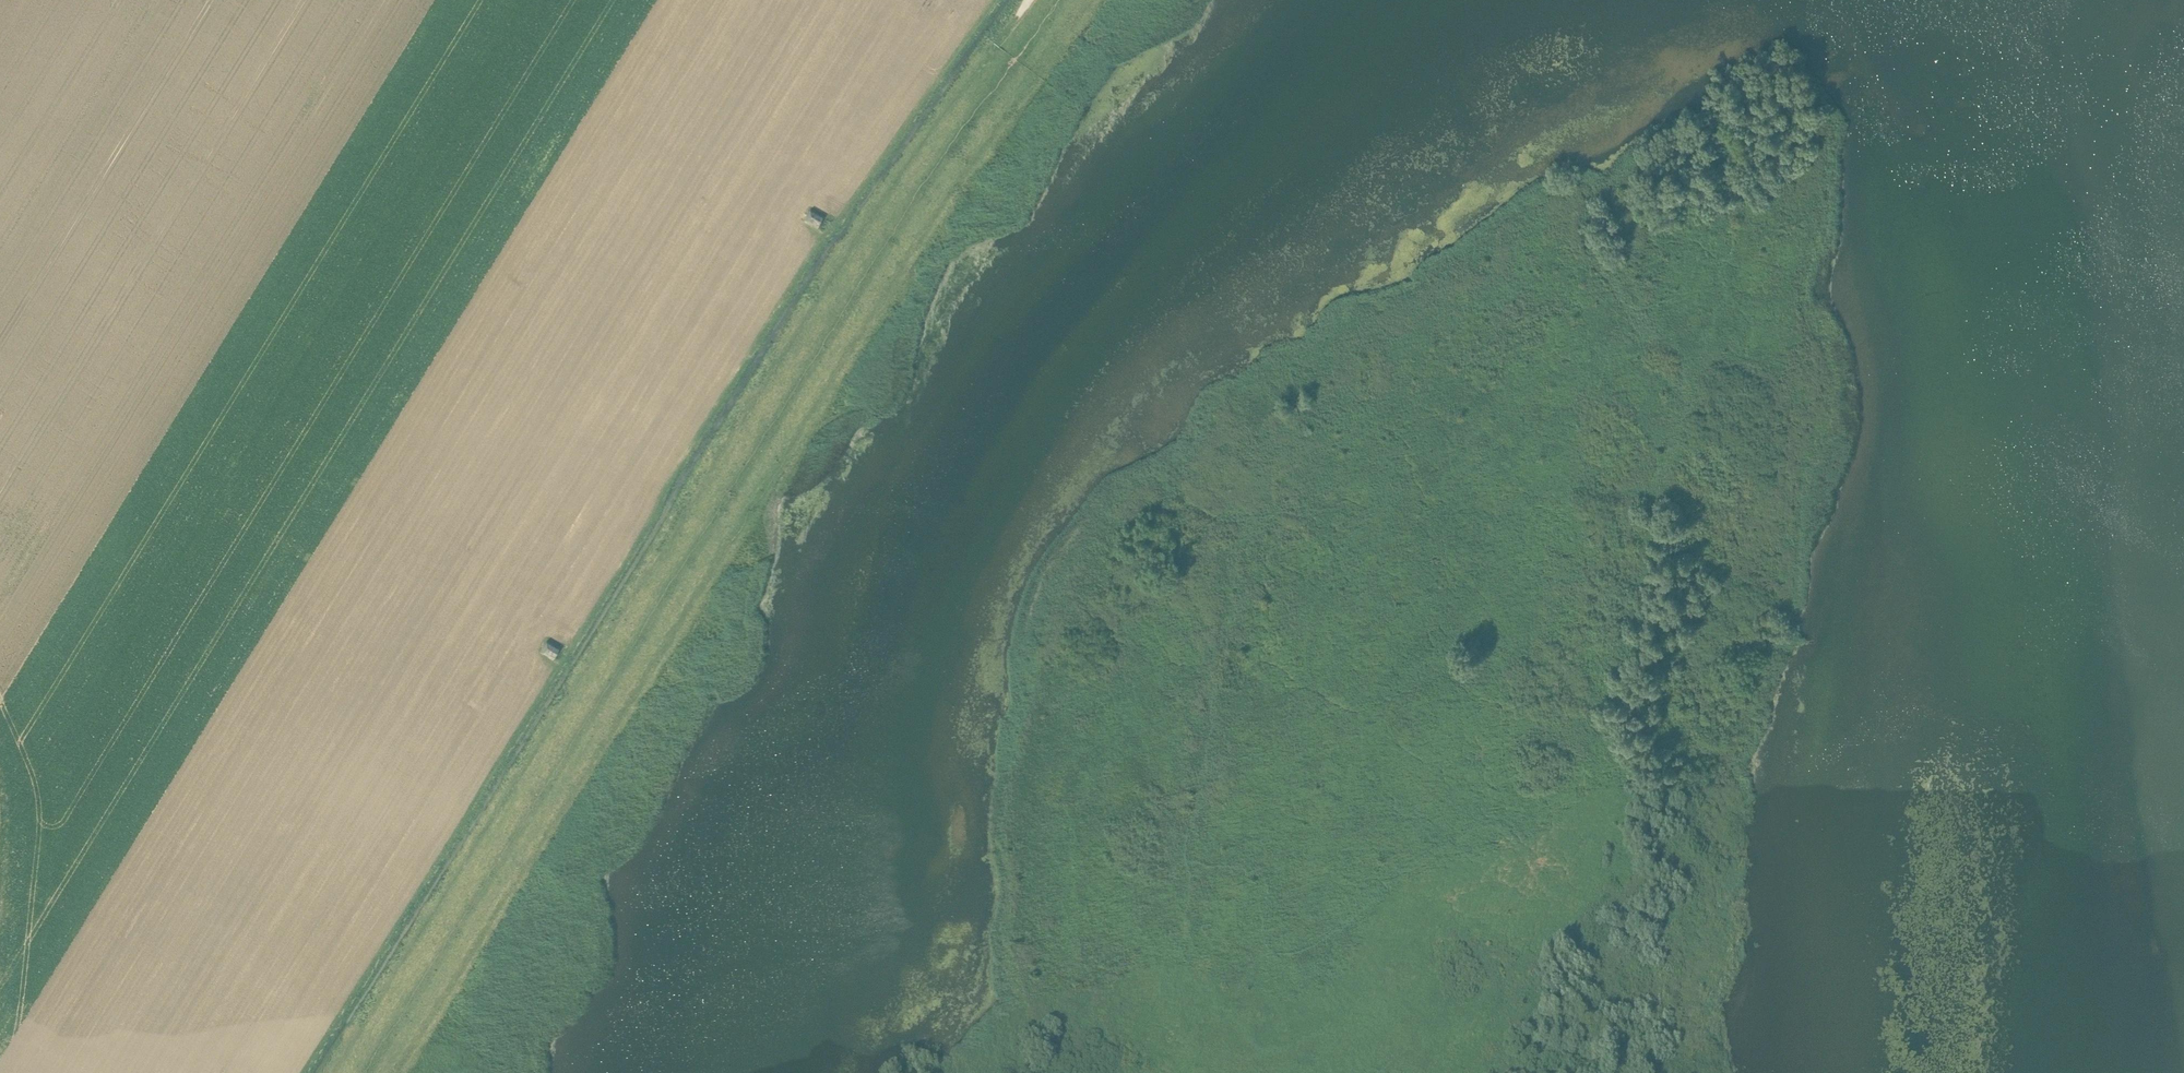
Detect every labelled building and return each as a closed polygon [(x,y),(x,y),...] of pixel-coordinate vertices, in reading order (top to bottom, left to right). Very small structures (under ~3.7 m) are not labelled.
[(811,209),(802,223),(815,232),(824,218),(811,209)] [(540,656),(552,661),(558,647),(546,642),(540,656)]
